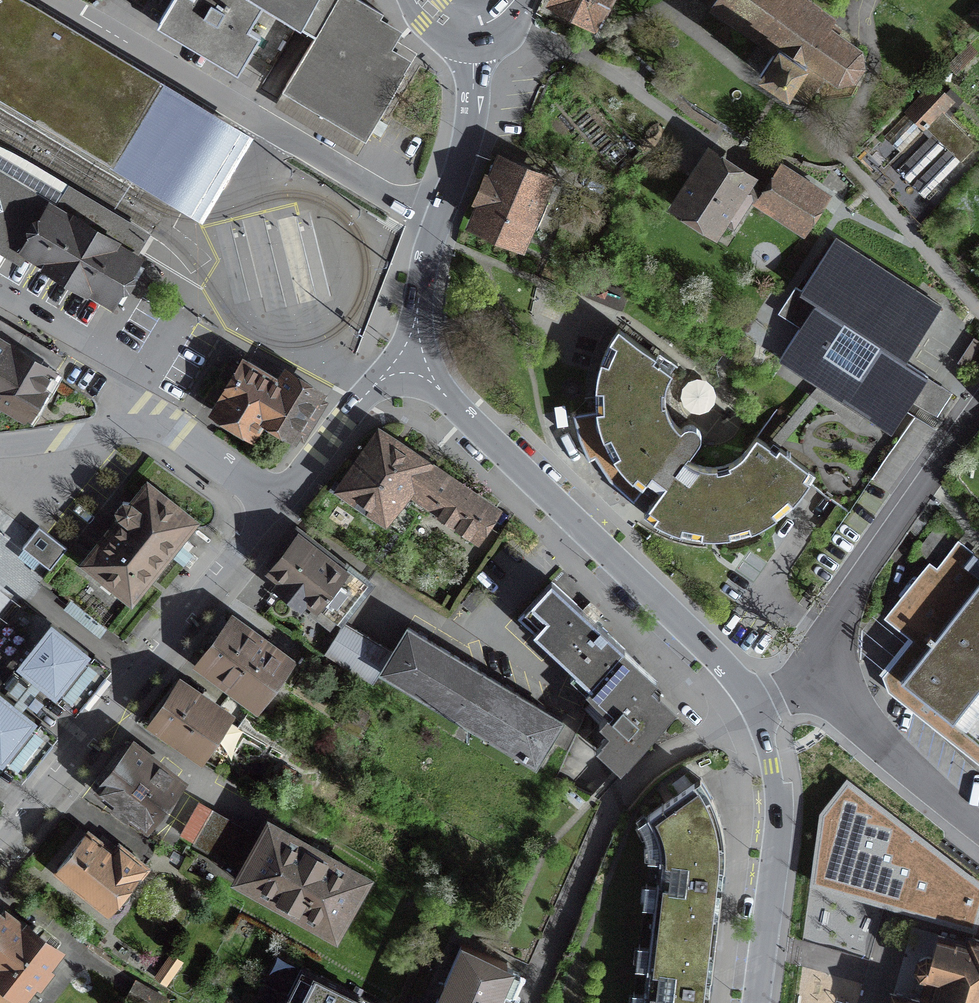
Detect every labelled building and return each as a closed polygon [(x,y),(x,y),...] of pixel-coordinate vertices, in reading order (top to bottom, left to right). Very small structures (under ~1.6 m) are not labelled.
[(179,210),(188,194),(191,189),(194,184),(196,180),(199,175),(231,122),(38,10),(17,0),(0,0),(0,101),(179,210)] [(257,0),(179,0),(162,30),(241,76),(265,36),(255,30),(269,7),(257,0)] [(341,0),(257,0),(269,7),(319,37),(341,0)] [(363,0),(341,0),(319,37),(287,92),(372,142),(418,64),(397,52),(407,35),(386,23),(390,16),(363,0)] [(595,25),(596,23),(600,25),(604,17),(599,15),(608,0),(548,0),(595,25)] [(803,0),(715,0),(712,5),(777,49),(760,74),(788,93),(798,80),(814,91),(826,74),(838,82),(854,80),(863,67),(860,51),(829,29),(834,22),(803,0)] [(971,13),(978,22),(978,5),(971,13)] [(976,52),(968,44),(949,64),(957,72),(976,52)] [(935,84),(873,146),(890,163),(927,127),(933,134),(897,170),(909,183),(946,146),(948,148),(912,185),(924,198),(977,145),(948,116),(958,106),(935,84)] [(750,179),(710,152),(676,204),(717,230),(750,179)] [(546,180),(502,162),(476,224),(519,243),(546,180)] [(151,254),(79,212),(0,167),(0,242),(118,311),(151,254)] [(819,198),(782,174),(766,198),(803,222),(819,198)] [(576,193),(569,208),(598,221),(605,206),(576,193)] [(943,305),(835,238),(801,294),(795,291),(769,330),(770,348),(786,349),(778,362),(891,434),(927,380),(904,367),(943,305)] [(0,319),(0,404),(30,420),(66,355),(0,319)] [(671,370),(616,328),(611,339),(599,358),(596,422),(614,458),(640,485),(651,475),(668,487),(647,514),(672,530),(713,538),(754,532),(787,512),(813,480),(837,500),(857,475),(777,407),(736,465),(700,468),(688,460),(704,440),(702,433),(697,427),(689,426),(680,430),(668,413),(662,393),(671,370)] [(323,394),(284,371),(279,380),(244,360),(209,420),(253,446),(263,428),(293,445),(323,394)] [(408,487),(416,492),(431,469),(380,435),(345,487),(388,516),(408,487)] [(494,511),(431,469),(416,492),(478,534),(494,511)] [(204,523),(149,479),(81,564),(136,608),(204,523)] [(24,541),(51,564),(68,544),(41,521),(24,541)] [(367,578),(304,530),(268,578),(331,626),(367,578)] [(974,546),(955,570),(945,562),(897,622),(914,635),(927,646),(895,687),(918,705),(957,736),(978,754),(978,550),(974,546)] [(517,618),(591,684),(624,647),(550,581),(517,618)] [(294,644),(231,599),(195,648),(259,693),(294,644)] [(571,700),(407,611),(377,664),(541,754),(571,700)] [(350,669),(369,636),(345,622),(326,655),(350,669)] [(96,657),(53,625),(19,670),(61,702),(96,657)] [(659,678),(624,647),(591,684),(614,704),(591,729),(631,764),(681,708),(654,684),(659,678)] [(236,701),(178,661),(145,708),(203,748),(236,701)] [(1,694),(0,695),(0,765),(5,769),(40,725),(1,694)] [(365,717),(350,708),(343,719),(358,728),(365,717)] [(188,764),(131,725),(96,776),(153,815),(188,764)] [(658,863),(652,924),(715,930),(725,851),(719,809),(703,777),(648,816),(658,839),(658,863)] [(975,931),(978,914),(978,883),(847,783),(823,818),(815,887),(975,931)] [(370,877),(271,821),(259,843),(195,806),(179,835),(341,928),(370,877)] [(149,862),(83,818),(49,870),(114,913),(149,862)] [(3,908),(0,912),(0,1002),(25,1002),(29,998),(23,993),(57,950),(3,908)] [(715,930),(652,924),(644,1002),(707,1002),(715,930)] [(894,993),(891,1002),(978,1002),(978,939),(970,937),(969,943),(938,934),(932,956),(930,955),(927,955),(925,956),(922,957),(921,958),(919,960),(918,962),(918,964),(918,966),(918,968),(919,970),(920,972),(921,973),(923,974),(925,975),(928,976),(922,1000),(894,993)] [(434,1002),(498,1002),(514,967),(461,943),(434,1002)] [(306,968),(288,1002),(356,1002),(360,995),(306,968)] [(139,982),(129,998),(137,1002),(163,1002),(166,998),(139,982)]
